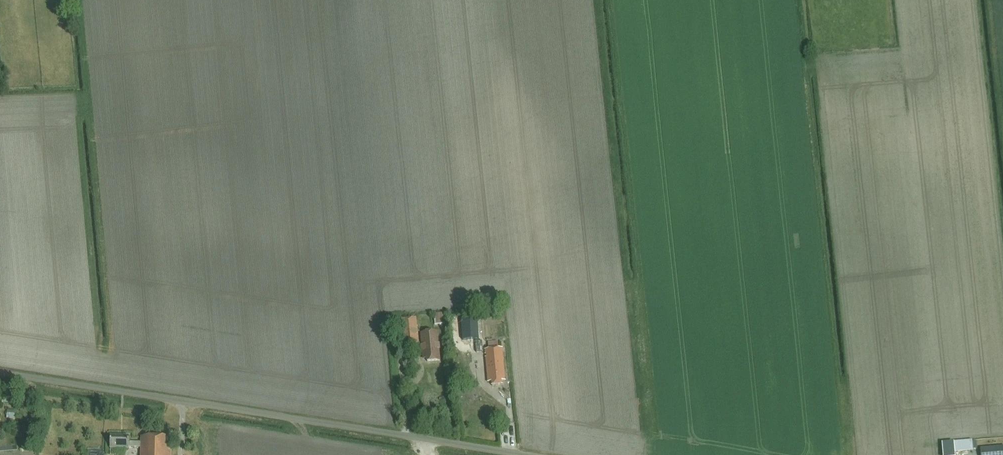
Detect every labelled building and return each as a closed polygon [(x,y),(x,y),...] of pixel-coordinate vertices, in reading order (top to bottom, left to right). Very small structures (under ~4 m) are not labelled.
[(435,324),(445,324),(444,313),(434,314),(435,324)] [(419,344),(416,318),(400,320),(403,345),(406,345),(406,347),(415,346),(415,344),(419,344)] [(421,334),(423,359),(427,359),(427,362),(439,361),(436,332),(421,334)] [(483,352),(482,337),(470,338),(471,353),(483,352)] [(500,382),(505,381),(502,349),(485,350),(488,382),(491,382),(491,386),(501,385),(500,382)] [(111,436),(111,449),(130,449),(130,448),(141,448),(140,454),(172,454),(172,438),(141,437),(141,442),(130,442),(130,436),(111,436)] [(942,451),(973,450),(973,439),(941,440),(942,451)] [(981,454),(1002,454),(1002,446),(981,448),(981,454)]
